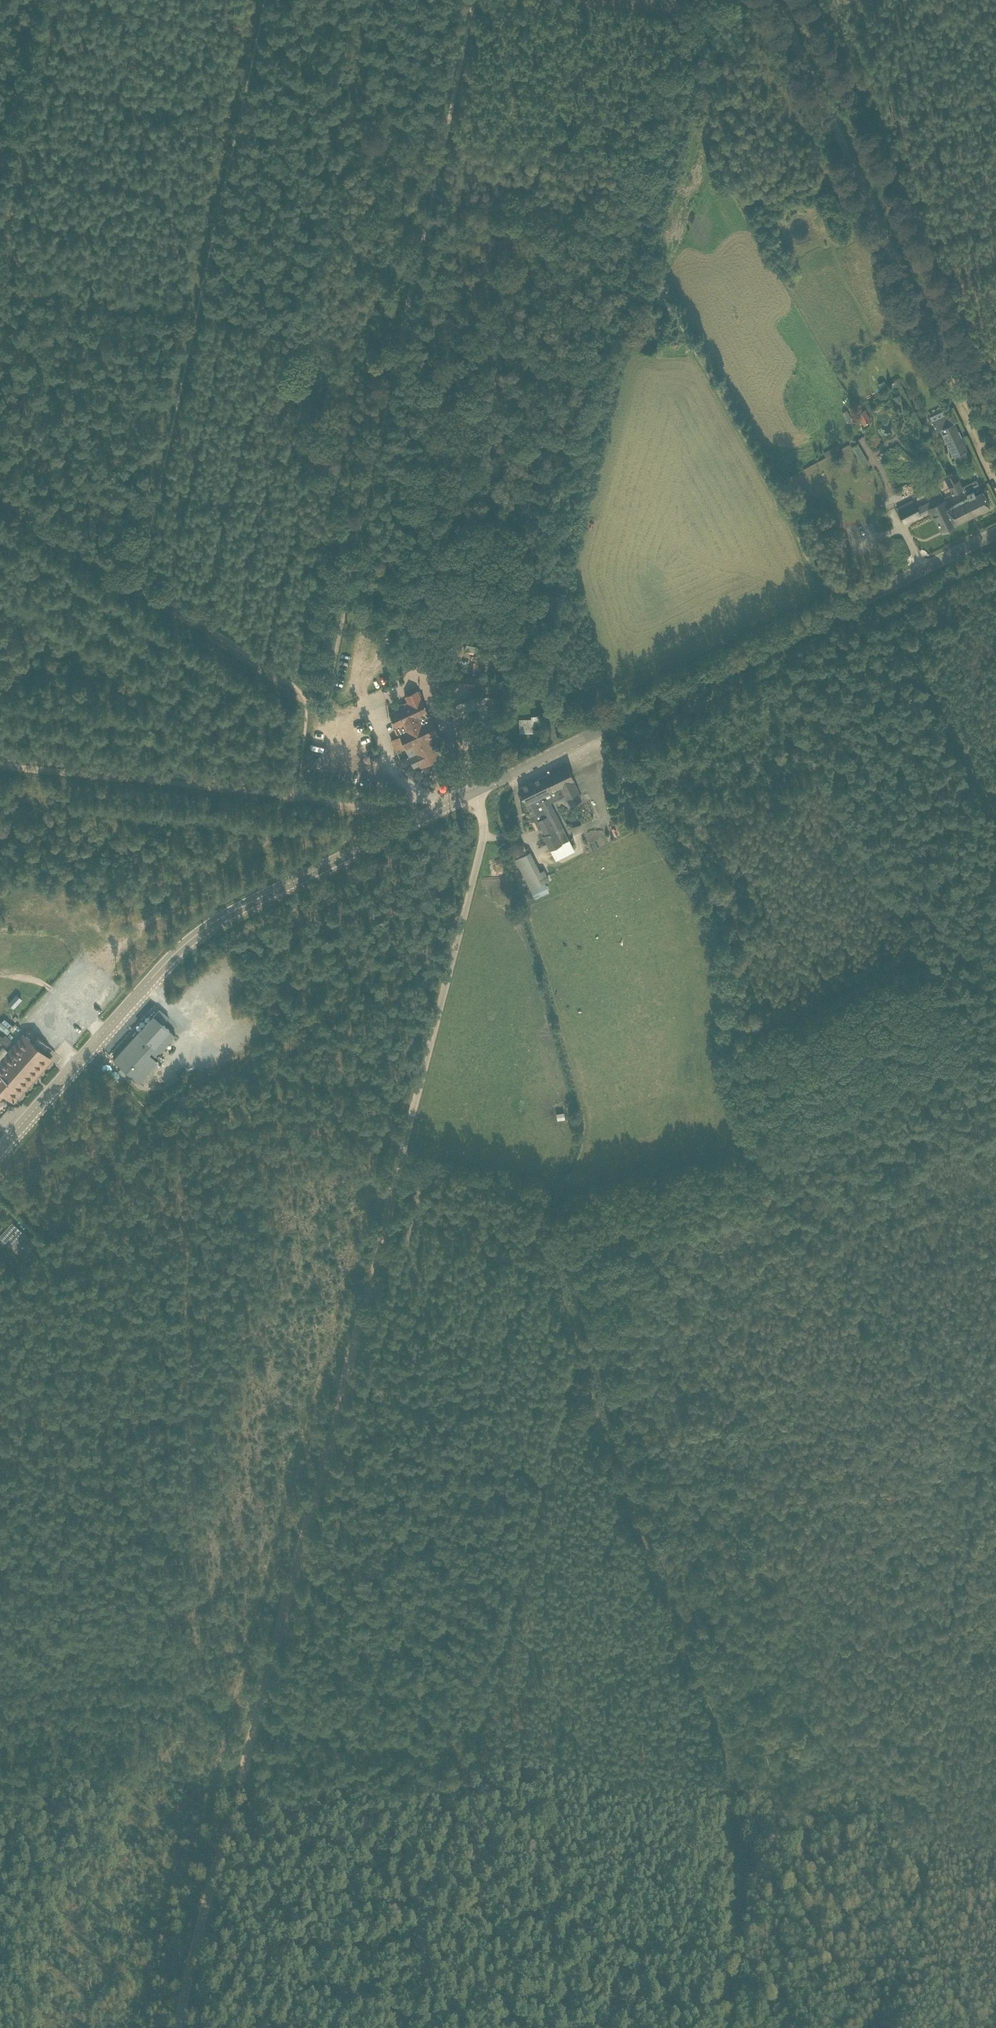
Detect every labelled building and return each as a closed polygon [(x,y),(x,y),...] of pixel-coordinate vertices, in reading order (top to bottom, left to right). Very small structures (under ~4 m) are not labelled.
[(878,383),(882,390),(889,387),(884,379),(878,383)] [(858,412),(862,421),(870,417),(865,408),(858,412)] [(954,422),(957,420),(951,409),(931,419),(936,430),(940,428),(955,461),(969,455),(954,422)] [(952,493),(963,487),(963,486),(962,486),(955,473),(944,478),(952,493)] [(906,491),(909,498),(930,489),(926,482),(906,491)] [(963,487),(968,497),(949,506),(945,498),(926,508),(931,517),(934,515),(942,531),(962,520),(962,519),(990,505),(982,491),(975,494),(973,490),(973,489),(972,488),(971,487),(970,486),(969,486),(967,485),(966,485),(965,485),(964,485),(963,486),(963,487)] [(877,495),(868,494),(867,515),(876,515),(877,495)] [(897,506),(904,521),(919,514),(913,498),(897,506)] [(874,522),(847,526),(850,549),(871,545),(869,533),(875,532),(874,522)] [(474,688),(474,676),(460,676),(460,685),(468,686),(468,688),(474,688)] [(414,746),(419,756),(434,749),(429,739),(439,734),(439,733),(438,734),(432,720),(432,719),(418,690),(406,696),(409,704),(397,709),(395,704),(388,708),(390,713),(389,713),(396,728),(398,727),(401,734),(399,734),(407,749),(414,746)] [(518,717),(519,731),(543,730),(542,713),(532,713),(532,717),(518,717)] [(589,745),(575,752),(583,770),(597,763),(589,745)] [(541,826),(546,834),(543,835),(551,849),(562,843),(561,841),(568,838),(548,796),(544,799),(542,795),(549,791),(553,799),(564,793),(569,804),(583,798),(566,764),(565,764),(566,766),(551,774),(551,772),(519,787),(532,814),(538,812),(542,818),(541,818),(544,825),(541,826)] [(511,849),(515,856),(526,849),(522,842),(511,849)] [(515,857),(530,888),(549,879),(544,869),(540,870),(530,850),(515,857)] [(7,1000),(12,1006),(21,997),(16,992),(7,1000)] [(168,1017),(159,1009),(138,1032),(136,1029),(132,1034),(134,1036),(113,1059),(121,1066),(118,1069),(128,1078),(131,1075),(139,1082),(158,1061),(157,1060),(162,1055),(160,1052),(176,1035),(170,1030),(171,1029),(163,1023),(168,1017)] [(0,1020),(0,1027),(7,1032),(12,1026),(4,1018),(1,1021),(0,1020)] [(50,1058),(44,1052),(46,1049),(35,1038),(33,1040),(23,1032),(8,1049),(6,1047),(12,1040),(9,1037),(8,1038),(3,1033),(1,1035),(0,1034),(0,1093),(2,1094),(5,1091),(14,1099),(50,1058)] [(12,1220),(0,1233),(0,1237),(23,1257),(36,1242),(12,1220)]
